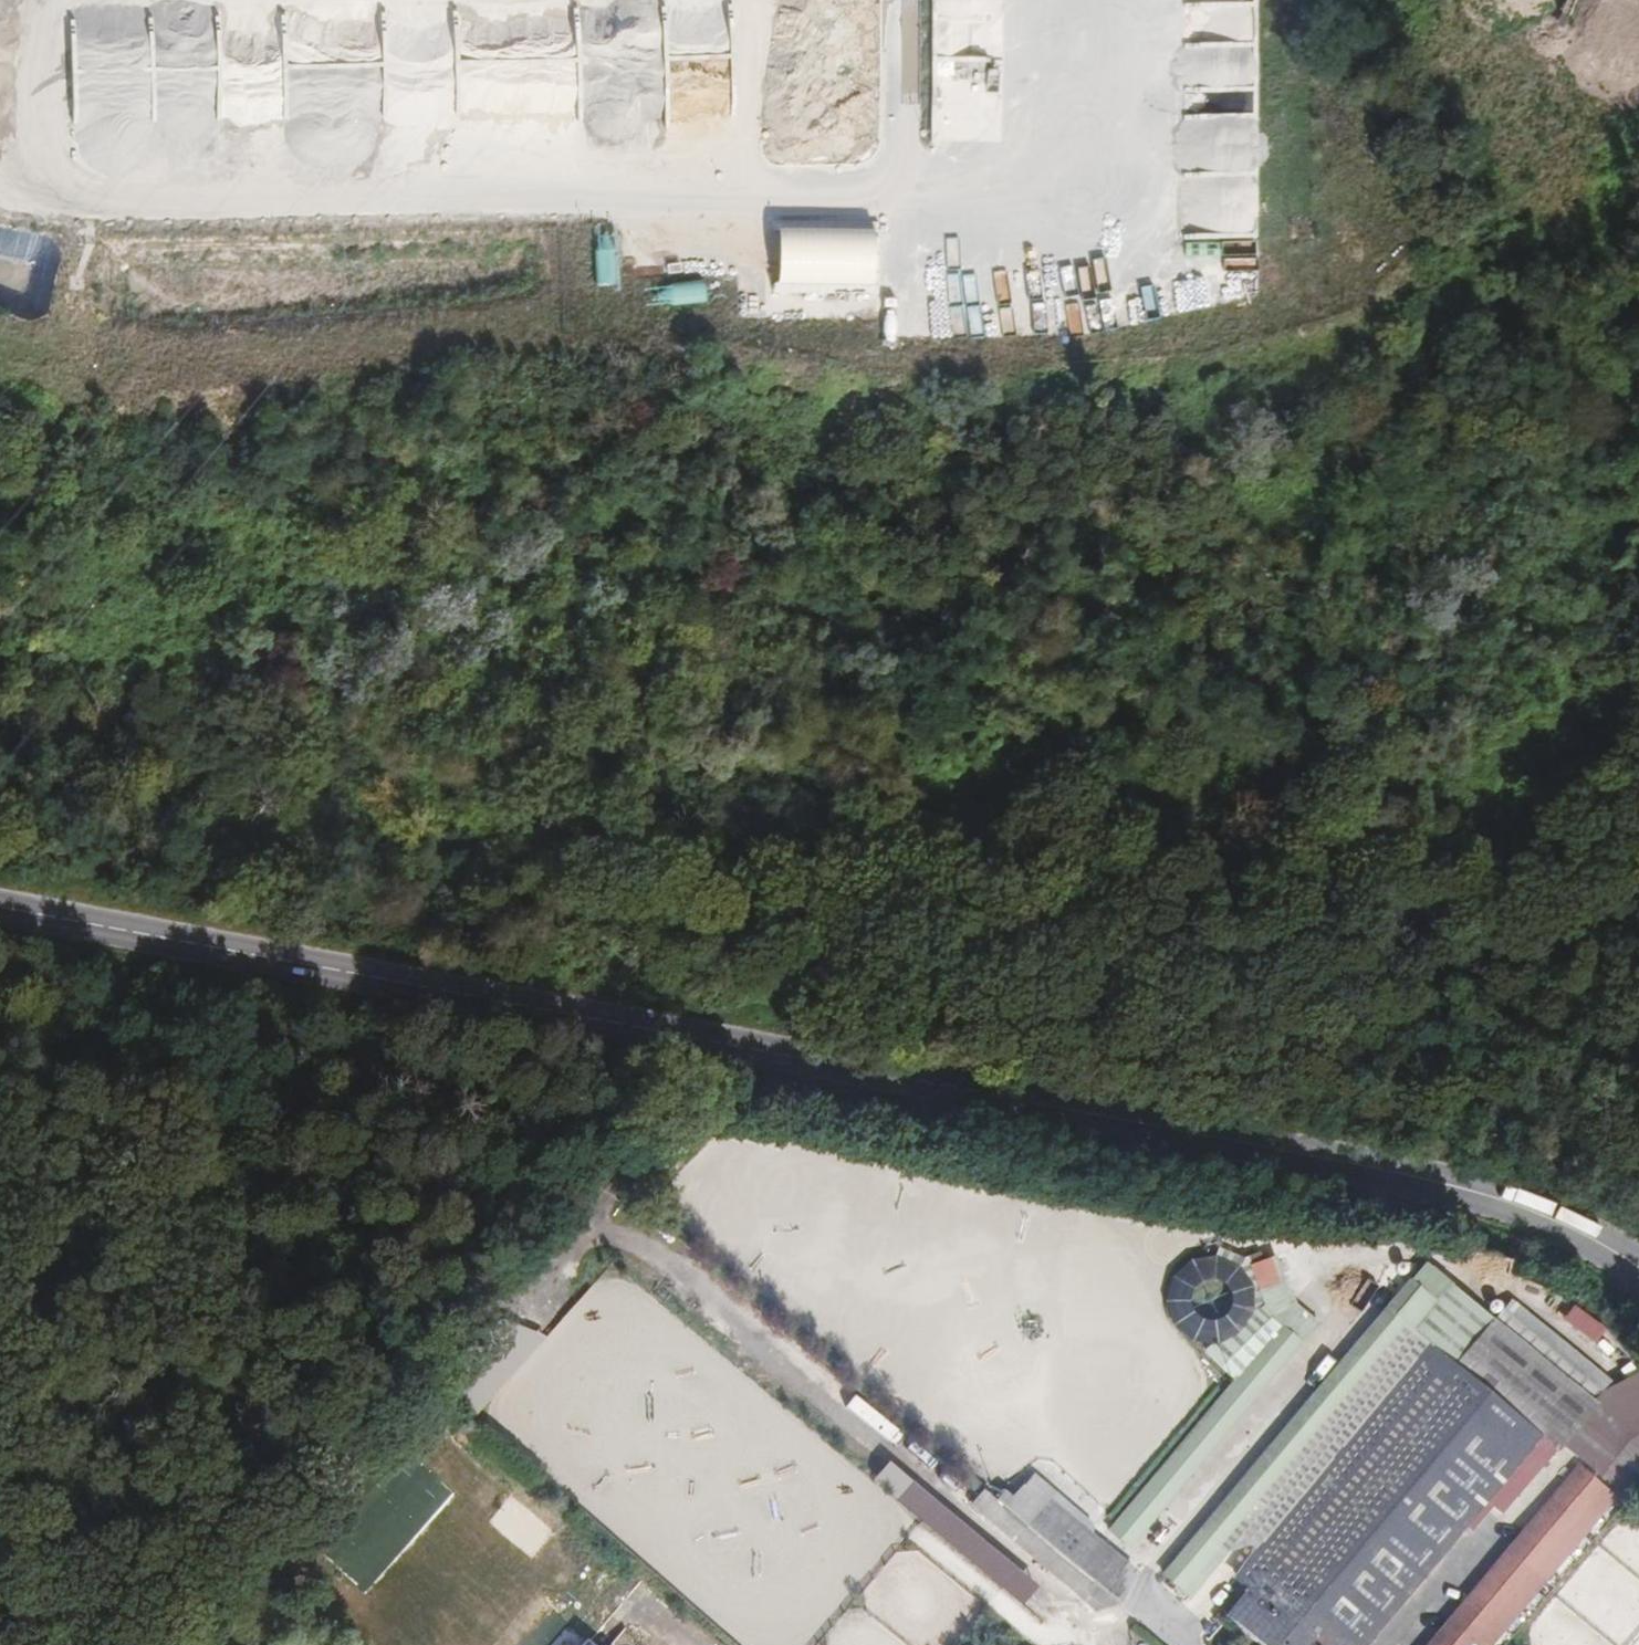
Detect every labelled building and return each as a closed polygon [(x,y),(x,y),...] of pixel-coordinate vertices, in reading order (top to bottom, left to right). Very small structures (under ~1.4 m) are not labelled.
[(1270,1257),(1250,1263),(1257,1287),(1278,1281),(1270,1257)] [(1272,1283),(1258,1299),(1306,1340),(1321,1324),(1272,1283)] [(1388,1309),(1165,1578),(1179,1590),(1403,1323),(1388,1309)] [(1246,1590),(1224,1615),(1260,1644),(1354,1644),(1532,1432),(1556,1453),(1594,1409),(1491,1325),(1455,1368),(1373,1468),(1260,1602),(1246,1590)] [(1280,1326),(1109,1531),(1125,1545),(1296,1340),(1280,1326)] [(1232,1578),(1246,1590),(1260,1602),(1373,1468),(1455,1368),(1425,1342),(1346,1437),(1238,1565),(1232,1578)] [(1432,1644),(1469,1644),(1517,1588),(1600,1487),(1579,1469),(1432,1644)] [(1027,1526),(1077,1568),(1101,1540),(1050,1498),(1027,1526)] [(1127,1563),(1101,1540),(1077,1568),(1119,1604),(1127,1563)]
